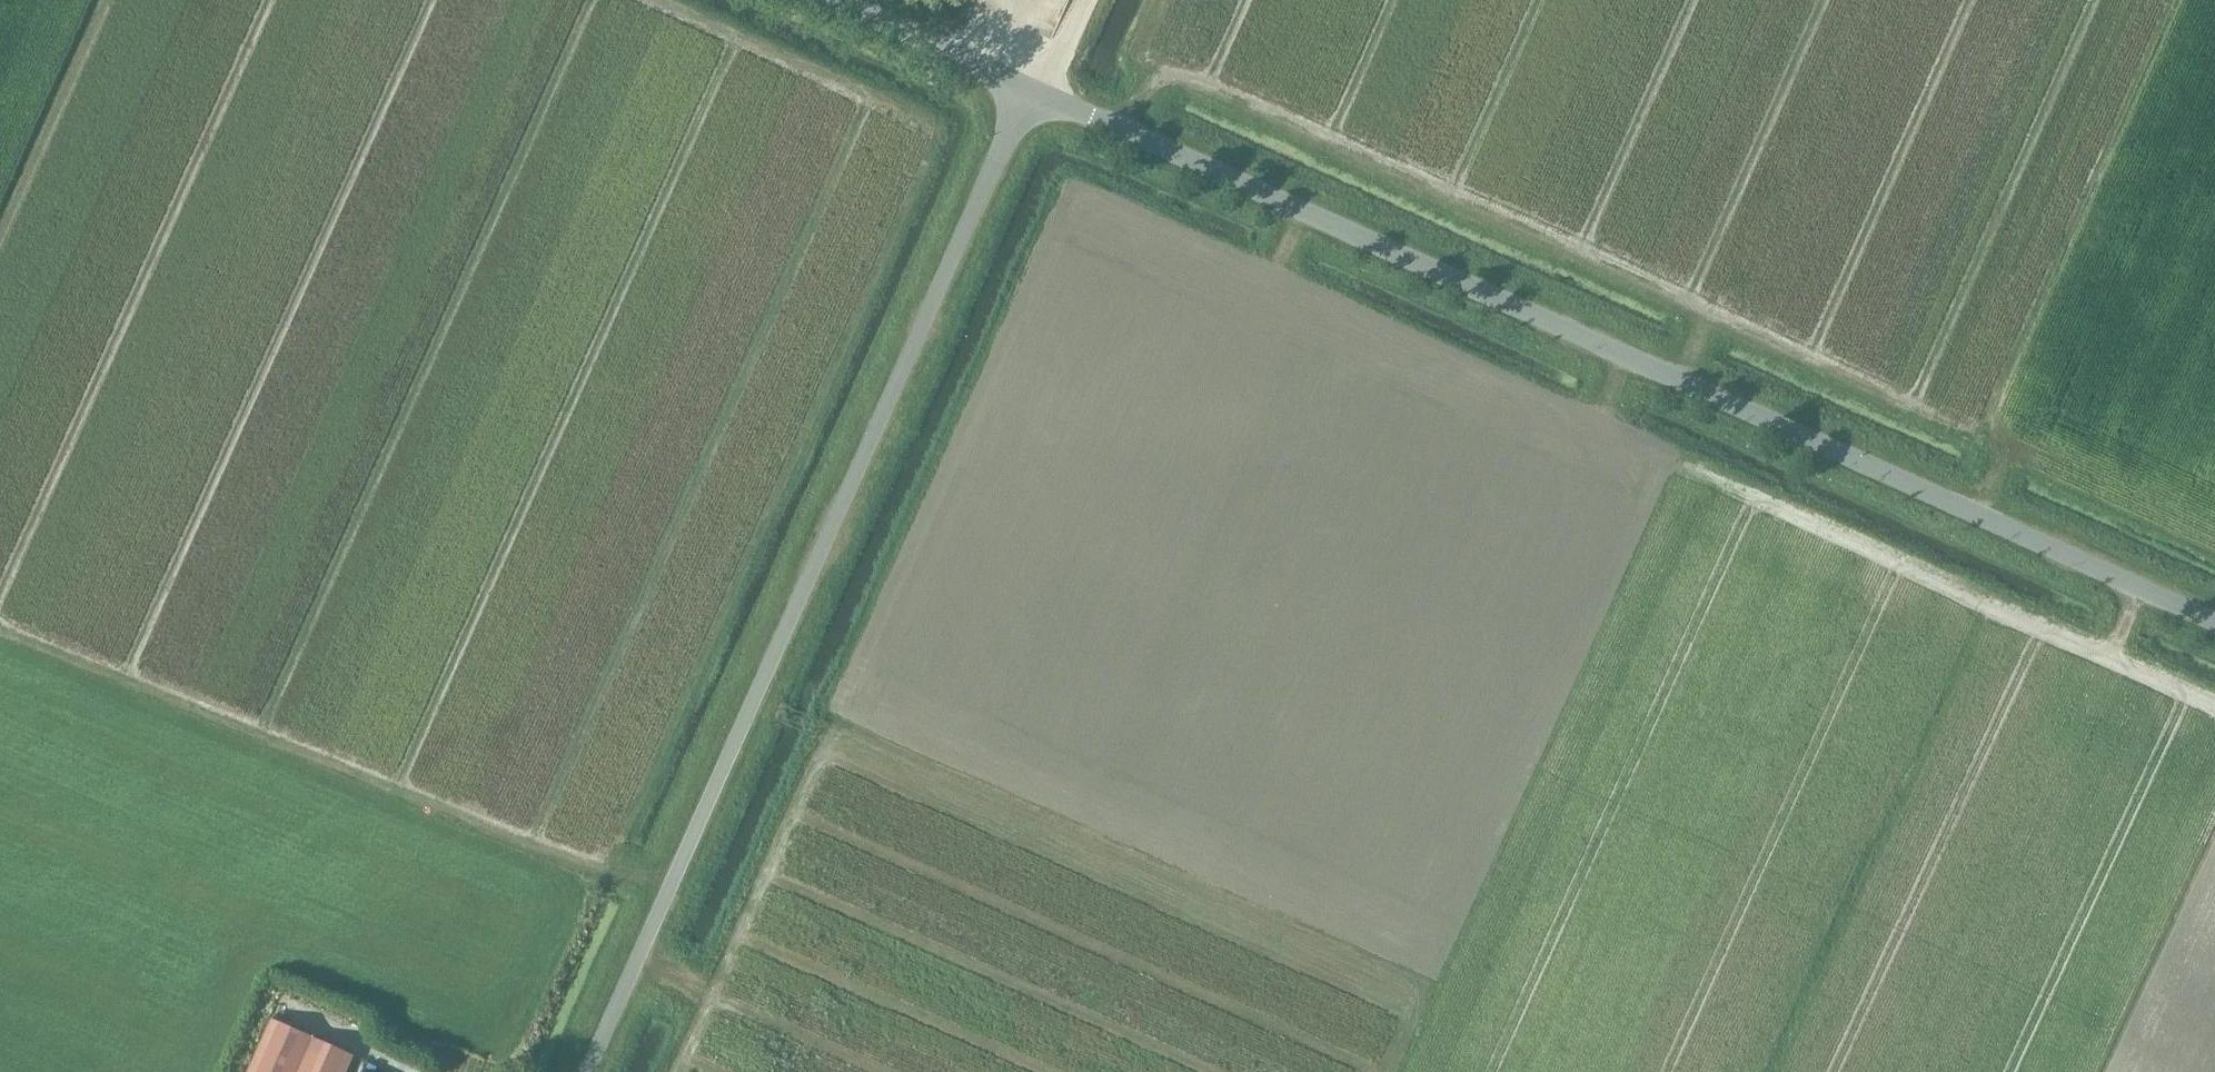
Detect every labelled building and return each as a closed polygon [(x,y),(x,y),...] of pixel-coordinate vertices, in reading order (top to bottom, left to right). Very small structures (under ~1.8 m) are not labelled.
[(247,1071),(343,1071),(350,1056),(270,1021),(247,1071)]
